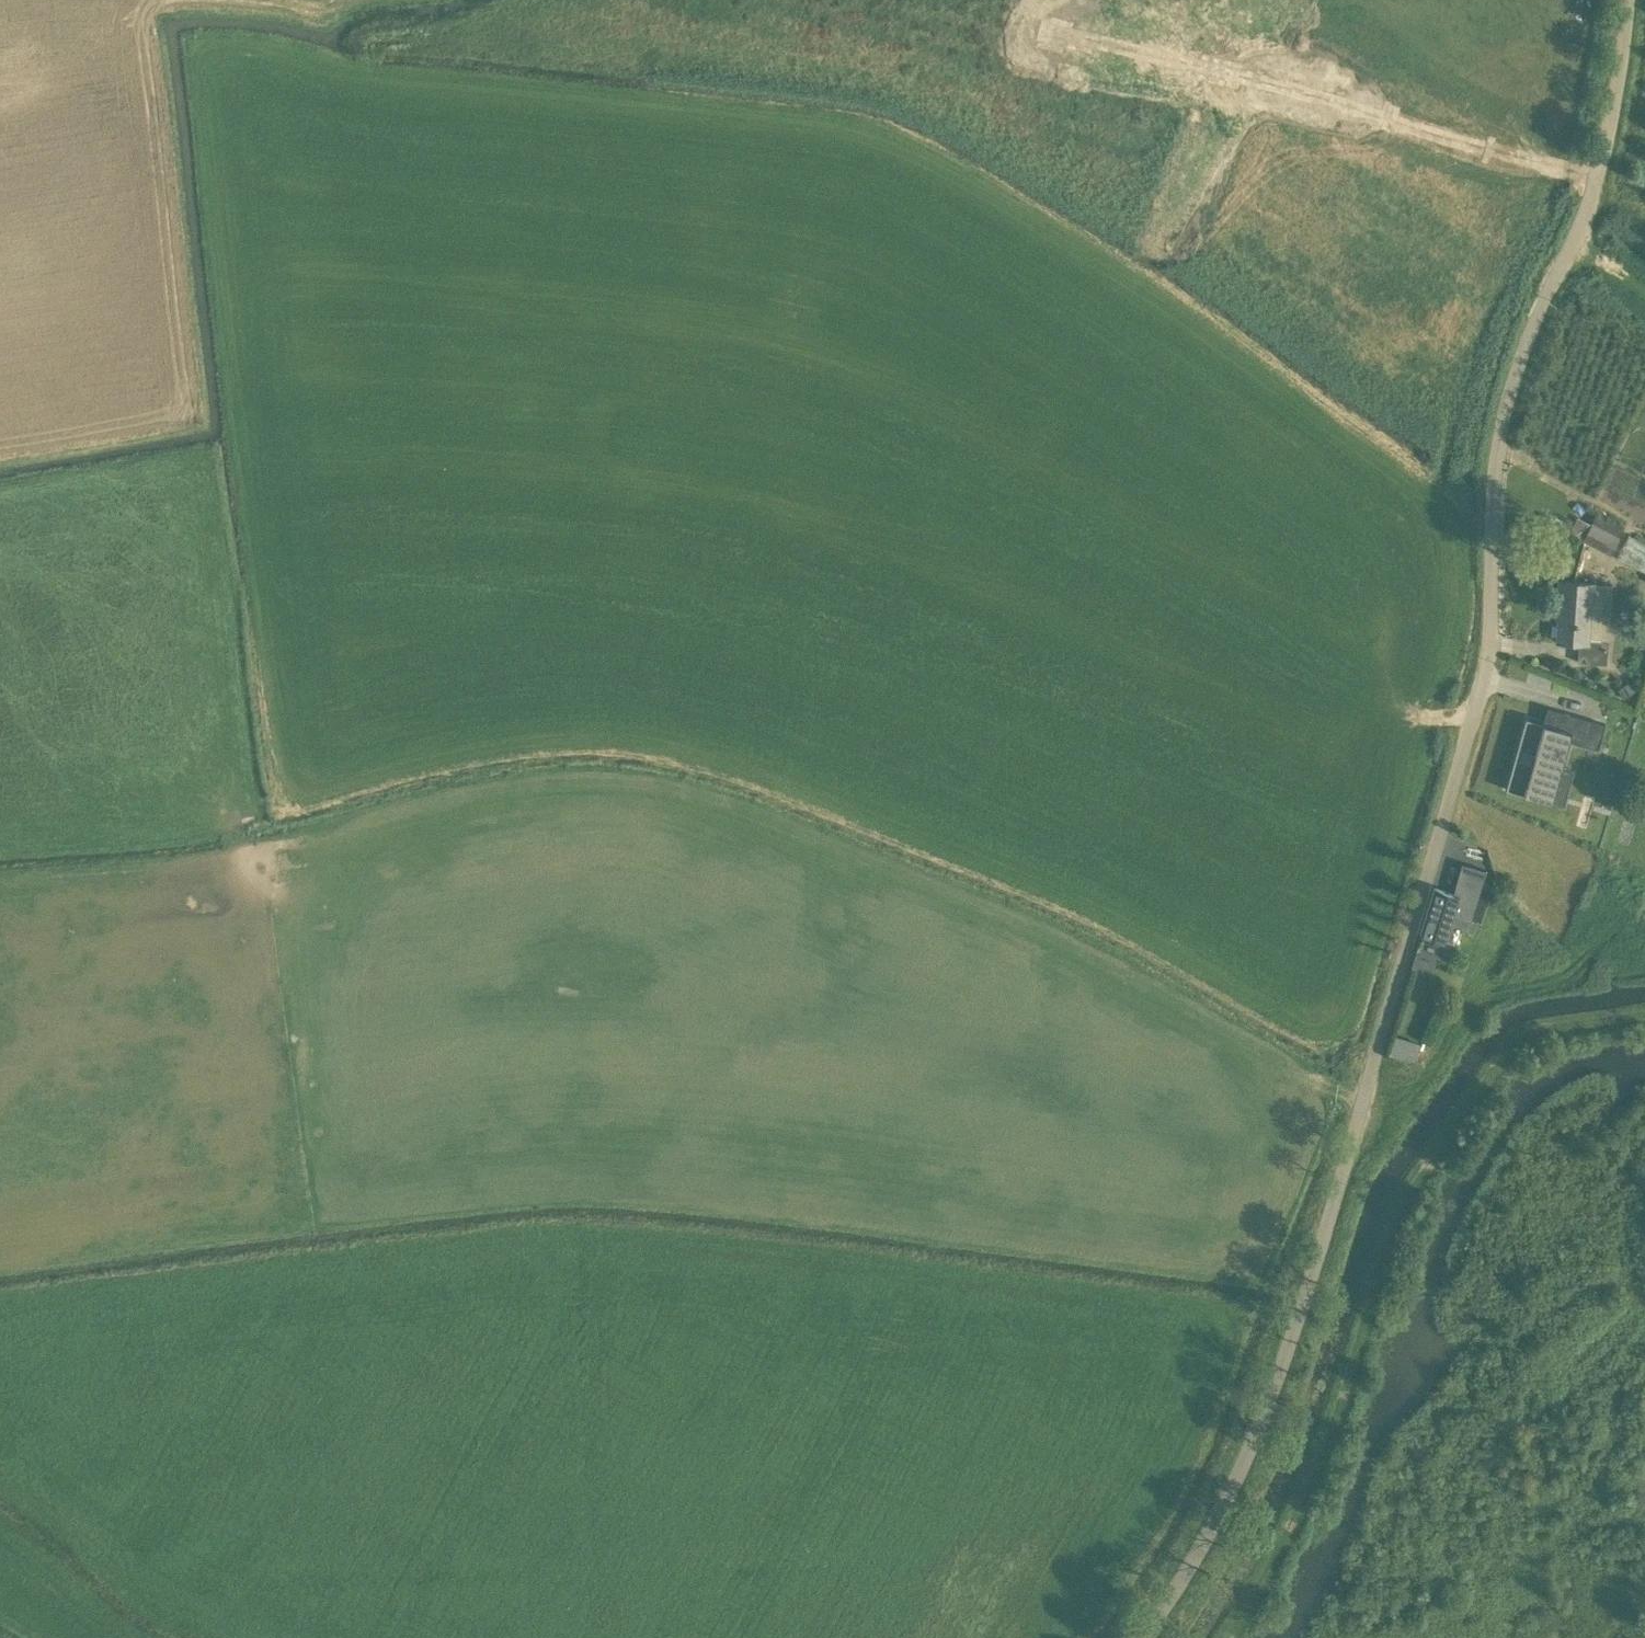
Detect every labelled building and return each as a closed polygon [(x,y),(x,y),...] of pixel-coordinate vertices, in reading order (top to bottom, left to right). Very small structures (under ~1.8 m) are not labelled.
[(1582,537),(1607,550),(1620,525),(1594,512),(1582,537)] [(1616,557),(1644,572),(1644,541),(1629,533),(1616,557)] [(1557,641),(1579,642),(1577,661),(1606,663),(1612,584),(1594,582),(1558,580),(1555,611),(1560,611),(1557,641)] [(1623,698),(1635,690),(1629,682),(1617,689),(1623,698)] [(1525,716),(1517,743),(1535,748),(1530,767),(1512,761),(1504,788),(1550,801),(1551,796),(1548,795),(1553,778),(1556,779),(1574,715),(1554,709),(1550,724),(1525,716)] [(1590,719),(1582,745),(1597,749),(1604,723),(1590,719)] [(1434,887),(1419,933),(1420,934),(1442,940),(1444,941),(1448,928),(1453,913),(1471,919),(1484,878),(1486,870),(1484,869),(1460,862),(1452,889),(1451,892),(1435,887),(1434,887)] [(1419,1041),(1395,1034),(1389,1052),(1413,1059),(1419,1041)]
